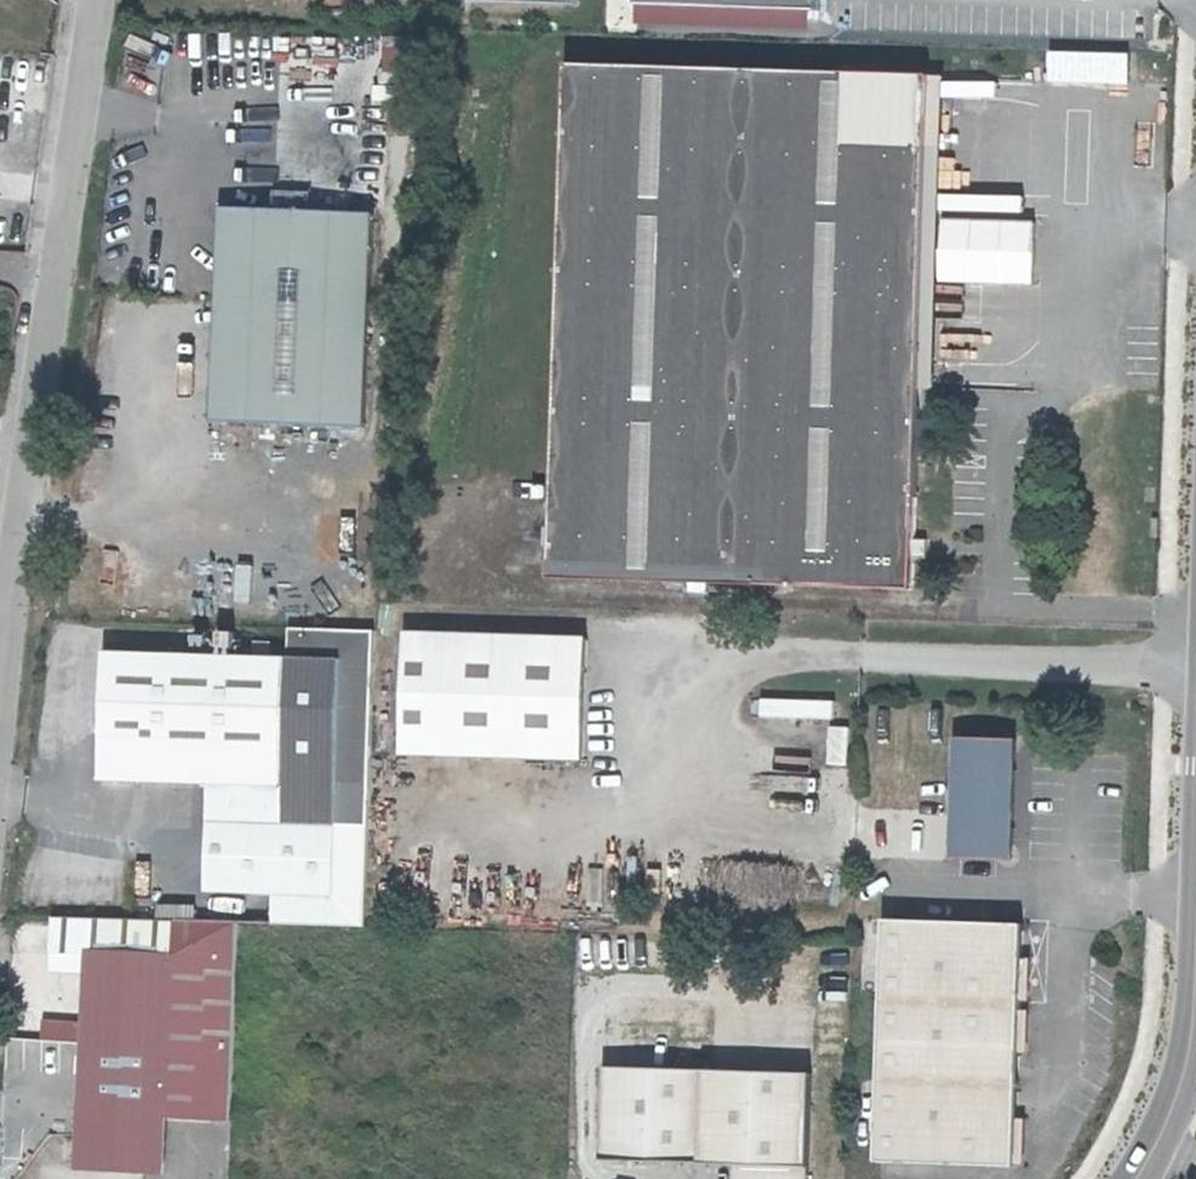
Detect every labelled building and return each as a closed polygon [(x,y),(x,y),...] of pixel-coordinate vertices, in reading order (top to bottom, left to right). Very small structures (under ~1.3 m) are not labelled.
[(645,9),(822,17),(823,0),(645,0),(645,9)] [(566,572),(922,586),(941,78),(586,64),(566,572)] [(367,210),(213,205),(210,296),(205,421),(359,427),(364,300),(367,210)] [(371,630),(284,627),(284,655),(266,655),(266,640),(249,640),(249,655),(100,651),(97,778),(206,782),(204,889),(271,890),(268,924),(311,926),(361,927),(365,825),(371,635),(371,630)] [(415,633),(410,754),(592,761),(597,640),(415,633)] [(831,719),(832,703),(760,699),(759,715),(831,719)] [(826,765),(845,766),(847,727),(828,726),(826,765)] [(1029,739),(966,738),(963,860),(1026,861),(1029,739)] [(237,924),(49,915),(47,958),(86,959),(76,1164),(160,1168),(162,1118),(228,1121),(237,924)] [(887,1162),(1026,1166),(1035,925),(896,921),(887,1162)] [(603,1065),(599,1159),(730,1166),(729,1178),(805,1178),(810,1076),(603,1065)]
